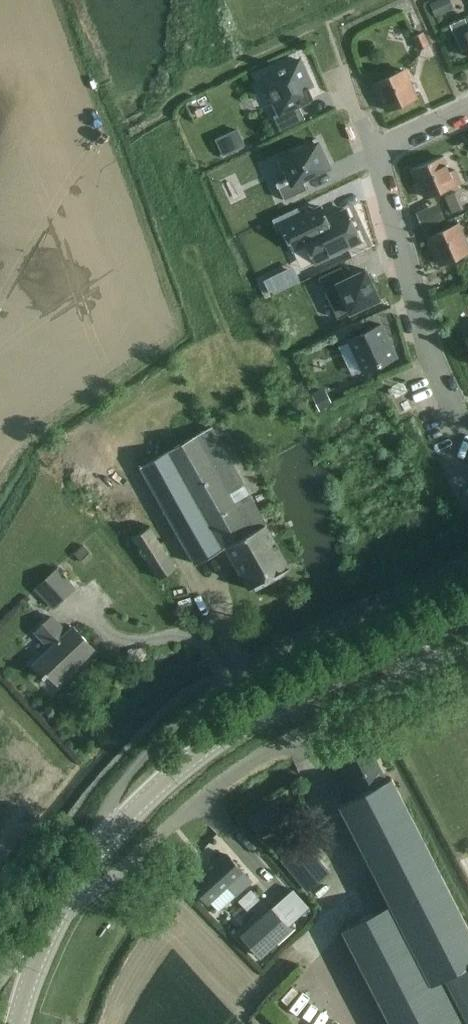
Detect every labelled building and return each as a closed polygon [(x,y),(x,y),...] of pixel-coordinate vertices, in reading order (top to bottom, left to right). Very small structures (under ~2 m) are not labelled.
[(429,3),(435,16),(446,11),(441,0),(436,0),(429,3)] [(450,24),(462,51),(467,48),(467,21),(466,17),(450,24)] [(428,45),(423,32),(414,36),(419,49),(428,45)] [(302,62),(267,78),(283,114),(276,117),(283,131),(307,120),(301,105),(315,98),(310,88),(314,87),(302,62)] [(417,97),(405,70),(375,83),(387,110),(417,97)] [(232,137),(217,143),(222,155),(245,145),(237,129),(230,132),(232,137)] [(464,136),(456,141),(459,147),(467,142),(464,136)] [(319,139),(278,158),(289,182),(278,187),(284,199),(307,189),(303,181),(332,168),(319,139)] [(426,197),(455,184),(461,181),(457,173),(451,175),(443,156),(414,169),(426,197)] [(296,208),(273,219),(277,227),(282,225),(300,216),(296,208)] [(300,216),(282,225),(293,249),(306,243),(315,262),(361,241),(346,209),(321,220),(315,209),(300,216)] [(459,223),(428,237),(440,265),(467,252),(467,243),(459,223)] [(344,263),(321,275),(341,315),(383,294),(369,264),(350,274),(344,263)] [(292,268),(265,281),(271,293),(298,280),(292,268)] [(367,374),(398,359),(382,327),(350,343),(367,374)] [(325,388),(312,395),(319,409),(332,403),(325,388)] [(196,563),(226,547),(250,589),(291,566),(212,426),(141,466),(196,563)] [(159,578),(176,567),(151,526),(133,537),(159,578)] [(83,545),(75,552),(77,555),(84,563),(93,555),(85,547),(83,545)] [(58,565),(35,586),(53,604),(75,583),(58,565)] [(56,686),(95,648),(73,626),(69,630),(52,613),(33,631),(49,648),(34,663),(56,686)] [(339,803),(391,905),(365,918),(342,929),(391,1023),(467,1023),(467,1022),(445,976),(467,964),(467,927),(398,789),(392,777),(387,779),(371,748),(342,763),(358,794),(339,803)] [(275,799),(246,818),(256,834),(286,816),(275,799)] [(308,890),(330,872),(304,840),(282,858),(308,890)] [(214,867),(192,886),(208,903),(210,902),(218,911),(236,894),(252,880),(244,871),(228,854),(214,867)] [(261,956),(281,939),(291,929),(271,907),(241,934),(261,956)] [(445,976),(467,1022),(467,964),(445,976)]
